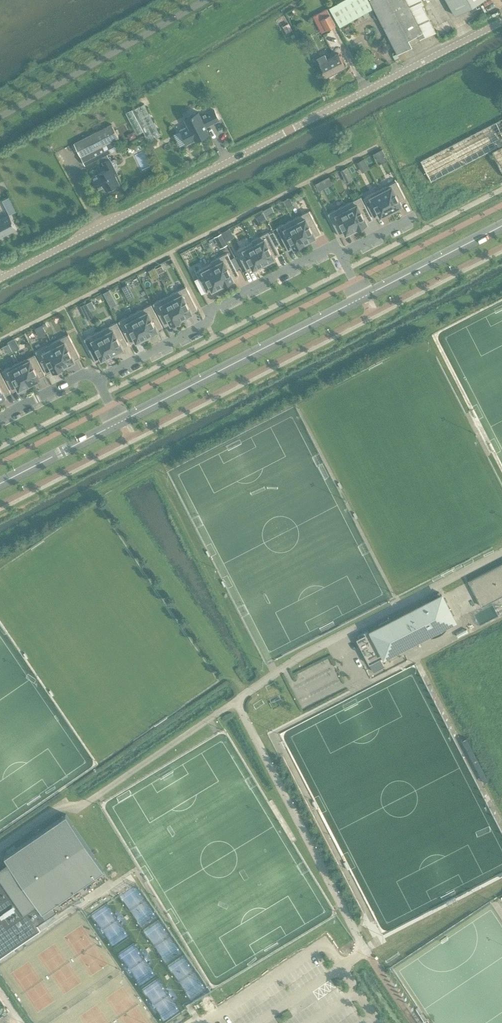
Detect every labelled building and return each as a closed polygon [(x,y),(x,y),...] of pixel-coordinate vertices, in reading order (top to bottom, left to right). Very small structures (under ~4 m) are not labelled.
[(369,0),(342,0),(329,7),(340,27),(363,14),(367,12),(373,8),(369,0)] [(407,0),(370,0),(398,54),(412,46),(409,39),(418,35),(420,40),(426,36),(407,0)] [(426,36),(436,31),(422,5),(424,4),(422,0),(407,0),(426,36)] [(455,15),(482,0),(447,0),(455,15)] [(336,25),(327,8),(313,16),(322,32),(336,25)] [(352,26),(345,30),(348,36),(355,32),(352,26)] [(326,76),(346,66),(339,53),(328,59),(325,54),(317,58),(326,76)] [(143,131),(149,141),(160,135),(144,103),(126,112),(135,129),(137,134),(143,131)] [(188,126),(181,130),(188,144),(208,133),(206,127),(219,120),(214,110),(200,116),(198,111),(184,118),(188,126)] [(501,145),(501,119),(421,161),(431,181),(492,150),(501,145)] [(85,165),(100,157),(103,163),(109,159),(107,154),(110,152),(117,148),(113,140),(119,138),(112,124),(74,144),(85,165)] [(134,131),(128,134),(130,139),(136,136),(134,131)] [(492,150),(501,170),(501,145),(492,150)] [(109,159),(103,163),(106,169),(92,177),(97,189),(104,185),(106,189),(119,182),(115,175),(117,173),(110,159),(109,159)] [(396,181),(380,189),(391,210),(402,205),(401,204),(399,200),(405,197),(395,179),(396,181)] [(380,216),(391,210),(380,189),(364,198),(374,218),(380,215),(380,216)] [(357,228),(367,223),(367,222),(372,219),(361,196),(345,205),(357,228)] [(345,205),(328,213),(340,236),(345,233),(346,234),(357,228),(345,205)] [(305,242),(315,237),(315,236),(321,233),(309,211),(293,219),(305,242)] [(17,229),(10,214),(0,219),(0,238),(17,229)] [(294,248),(305,242),(293,219),(276,227),(288,250),(294,247),(294,248)] [(268,232),(252,240),(264,263),(275,258),(274,257),(280,254),(268,232)] [(221,234),(215,237),(220,247),(227,244),(221,234)] [(253,242),(237,251),(247,271),(253,268),(253,269),(264,263),(252,240),(253,242)] [(227,253),(211,261),(223,284),(234,279),(233,278),(239,275),(227,253)] [(195,269),(206,292),(212,289),(212,290),(223,284),(211,261),(212,263),(211,264),(196,271),(195,269)] [(181,318),(192,313),(192,312),(197,309),(186,286),(169,295),(181,318)] [(169,295),(153,303),(165,326),(170,323),(171,324),(181,318),(169,295)] [(147,336),(158,330),(157,329),(163,327),(151,304),(135,313),(147,336)] [(135,313),(119,321),(130,343),(136,340),(136,341),(147,336),(135,313)] [(117,322),(100,330),(112,354),(123,348),(123,347),(128,344),(117,322)] [(102,359),(112,354),(100,330),(84,339),(96,361),(101,358),(102,359)] [(68,334),(52,343),(64,366),(75,361),(74,360),(80,357),(68,334)] [(52,343),(36,351),(46,372),(47,373),(53,370),(53,371),(64,366),(52,343)] [(35,354),(19,362),(29,384),(40,378),(40,377),(45,374),(35,354)] [(19,362),(2,371),(12,390),(13,391),(18,388),(19,389),(29,384),(19,362)] [(6,396),(5,395),(11,392),(0,371),(0,399),(6,396)] [(476,577),(468,581),(481,606),(501,596),(501,563),(476,577)] [(431,637),(434,637),(436,636),(439,635),(441,634),(444,632),(446,630),(448,629),(452,627),(451,626),(449,623),(455,620),(442,595),(356,639),(369,664),(427,634),(426,633),(429,631),(432,636),(431,637)] [(41,927),(37,922),(46,916),(55,909),(58,913),(110,877),(66,814),(40,832),(36,835),(5,856),(8,861),(0,867),(0,955),(41,927)]
